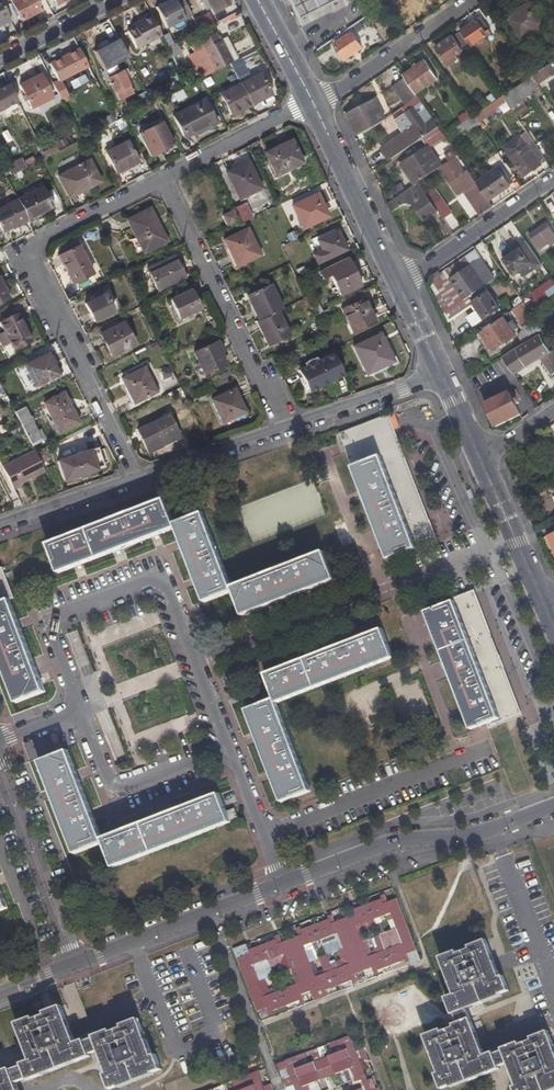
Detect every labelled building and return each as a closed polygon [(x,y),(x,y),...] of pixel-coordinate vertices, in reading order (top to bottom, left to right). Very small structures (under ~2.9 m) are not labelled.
[(20,21),(30,16),(22,0),(9,0),(20,21)] [(40,10),(35,0),(22,0),(30,16),(40,10)] [(155,8),(166,29),(192,16),(184,0),(170,0),(155,8)] [(213,13),(230,5),(228,0),(206,0),(213,13)] [(340,0),(292,0),(302,19),(317,12),(340,0)] [(411,15),(433,0),(410,0),(403,4),(411,15)] [(504,13),(508,17),(523,8),(519,2),(504,13)] [(545,25),(530,3),(523,8),(508,17),(523,39),(545,25)] [(135,50),(161,36),(150,15),(140,20),(142,23),(133,27),(126,31),(135,50)] [(199,30),(206,26),(202,18),(195,22),(199,30)] [(492,32),(482,18),(460,33),(469,47),(492,32)] [(104,39),(115,34),(108,19),(97,25),(104,39)] [(186,27),(189,34),(199,30),(195,22),(186,27)] [(214,33),(197,42),(197,43),(212,72),(233,62),(221,40),(221,39),(218,41),(214,33)] [(335,45),(345,59),(362,47),(352,33),(335,45)] [(455,57),(469,47),(460,33),(436,48),(449,66),(457,60),(455,57)] [(221,40),(233,62),(237,59),(226,37),(221,40)] [(181,53),(176,43),(167,48),(172,58),(181,53)] [(189,56),(200,79),(201,78),(212,72),(197,43),(194,45),(197,51),(189,56)] [(90,90),(91,92),(98,87),(93,75),(79,48),(48,64),(54,78),(57,83),(59,82),(70,77),(71,80),(82,75),(85,81),(90,90)] [(528,70),(532,77),(553,62),(553,52),(528,70)] [(122,71),(118,72),(112,59),(103,63),(106,69),(100,72),(104,79),(106,78),(113,93),(120,90),(123,96),(132,91),(122,71)] [(437,79),(425,61),(404,75),(407,79),(416,93),(437,79)] [(532,77),(538,85),(553,75),(553,62),(532,77)] [(106,89),(97,72),(93,75),(98,87),(101,92),(106,89)] [(219,94),(230,116),(271,95),(260,73),(219,94)] [(31,109),(51,99),(39,75),(18,85),(31,109)] [(538,85),(532,77),(503,96),(507,102),(517,117),(528,109),(522,99),(540,87),(538,85)] [(57,83),(54,78),(49,80),(61,102),(67,98),(59,82),(57,83)] [(407,79),(394,87),(406,105),(410,102),(419,96),(416,93),(407,79)] [(83,95),(90,90),(85,81),(78,85),(83,95)] [(16,107),(5,86),(0,88),(0,115),(16,107)] [(137,96),(143,108),(151,104),(145,91),(137,96)] [(414,127),(382,149),(389,161),(423,137),(439,127),(419,96),(410,102),(414,107),(405,113),(414,127)] [(507,102),(503,96),(474,116),(479,124),(500,110),(499,108),(507,102)] [(172,116),(184,139),(215,123),(202,100),(172,116)] [(348,115),(357,133),(385,119),(376,101),(348,115)] [(112,113),(116,121),(123,118),(126,116),(123,112),(120,114),(118,110),(112,113)] [(470,110),(462,114),(467,121),(474,116),(470,110)] [(469,133),(480,126),(479,124),(474,116),(467,121),(457,128),(461,133),(467,129),(469,133)] [(138,135),(150,156),(172,145),(161,123),(138,135)] [(446,137),(445,136),(439,127),(423,137),(430,146),(431,149),(446,137)] [(264,154),(275,177),(302,163),(294,146),(299,144),(294,135),(270,148),(271,150),(264,154)] [(524,177),(547,161),(533,141),(527,144),(521,136),(503,148),(524,177)] [(105,152),(116,174),(138,163),(127,141),(105,152)] [(430,146),(401,166),(414,186),(419,181),(440,168),(443,166),(431,149),(430,146)] [(458,155),(448,162),(443,166),(440,168),(458,195),(465,191),(473,204),(474,203),(482,215),(486,213),(477,200),(485,194),(477,182),(458,155)] [(7,170),(10,176),(34,163),(32,157),(7,170)] [(57,176),(69,199),(101,183),(89,160),(57,176)] [(225,173),(239,200),(262,187),(248,161),(225,173)] [(499,167),(477,182),(485,194),(489,201),(511,186),(506,178),(510,176),(507,171),(503,174),(499,167)] [(511,186),(515,183),(510,176),(506,178),(511,186)] [(419,181),(414,186),(388,203),(392,212),(406,202),(413,203),(424,220),(438,211),(429,196),(427,193),(419,181)] [(51,208),(42,187),(16,200),(27,220),(51,208)] [(446,206),(435,188),(427,193),(429,196),(438,211),(444,219),(452,214),(446,206)] [(291,206),(302,229),(327,217),(316,194),(291,206)] [(485,194),(477,200),(486,213),(494,207),(489,201),(485,194)] [(2,233),(27,220),(16,200),(0,208),(0,228),(2,233)] [(126,220),(143,254),(163,244),(158,233),(162,231),(150,208),(126,220)] [(222,216),(226,225),(236,220),(232,211),(222,216)] [(551,247),(553,245),(553,233),(548,224),(530,236),(539,249),(548,243),(551,247)] [(240,270),(238,266),(259,255),(247,229),(223,240),(227,249),(221,251),(233,273),(240,270)] [(312,254),(316,265),(347,250),(338,230),(315,240),(320,250),(312,254)] [(163,244),(167,242),(162,231),(158,233),(163,244)] [(525,240),(510,250),(513,254),(528,243),(525,240)] [(543,266),(528,243),(513,254),(505,260),(515,274),(530,264),(536,270),(543,266)] [(72,284),(93,273),(79,246),(58,256),(72,284)] [(476,251),(483,259),(489,255),(482,246),(476,251)] [(494,279),(476,251),(466,257),(485,285),(494,279)] [(158,291),(184,278),(174,256),(147,269),(158,291)] [(452,279),(451,280),(464,300),(485,285),(466,257),(446,272),(452,279)] [(327,274),(339,296),(361,286),(350,263),(327,274)] [(548,298),(553,294),(553,282),(553,281),(552,279),(540,287),(548,298)] [(9,299),(0,282),(0,303),(9,299)] [(246,297),(258,321),(278,311),(282,309),(270,286),(246,297)] [(179,319),(199,309),(190,290),(170,300),(179,319)] [(474,302),(485,319),(499,309),(488,293),(474,302)] [(84,304),(94,323),(114,312),(104,294),(84,304)] [(341,310),(351,333),(375,322),(364,299),(341,310)] [(524,329),(519,337),(524,343),(543,330),(529,311),(524,303),(516,309),(526,324),(523,327),(524,329)] [(268,346),(289,336),(278,311),(258,321),(256,322),(268,346)] [(3,332),(8,343),(13,351),(31,341),(17,314),(0,323),(0,327),(3,332)] [(509,323),(504,316),(480,333),(493,352),(518,336),(514,331),(520,328),(514,320),(509,323)] [(112,357),(135,345),(123,322),(99,335),(112,357)] [(1,347),(8,343),(3,332),(0,334),(0,345),(1,347)] [(376,370),(378,375),(401,364),(390,341),(385,344),(380,335),(353,347),(366,375),(376,370)] [(551,353),(541,335),(516,349),(510,353),(503,357),(515,375),(526,366),(540,359),(544,363),(548,360),(553,369),(553,351),(551,353)] [(220,353),(224,352),(218,341),(192,352),(204,376),(226,365),(220,353)] [(23,366),(35,388),(59,375),(48,354),(23,366)] [(297,371),(307,393),(343,377),(331,354),(297,371)] [(552,376),(553,374),(553,369),(548,360),(544,363),(552,376)] [(477,362),(466,368),(471,379),(485,370),(481,363),(478,364),(477,362)] [(144,367),(120,380),(125,388),(134,404),(157,392),(144,367)] [(120,391),(128,407),(134,404),(125,388),(120,391)] [(249,409),(245,410),(235,389),(211,400),(222,423),(229,420),(231,424),(251,414),(249,409)] [(518,390),(486,405),(494,421),(518,409),(517,406),(521,404),(519,400),(522,399),(518,390)] [(42,404),(59,434),(79,423),(63,393),(42,404)] [(24,408),(14,413),(21,427),(31,447),(42,441),(24,408)] [(521,415),(518,409),(494,421),(497,427),(521,415)] [(148,453),(179,437),(168,415),(137,431),(148,453)] [(341,434),(389,559),(433,542),(384,417),(341,434)] [(63,482),(103,468),(96,449),(56,462),(63,482)] [(21,486),(21,484),(45,472),(35,453),(34,451),(2,468),(13,490),(21,486)] [(473,488),(469,490),(472,498),(475,497),(477,497),(473,488)] [(244,615),(335,580),(325,552),(233,587),(204,513),(175,524),(166,500),(49,545),(60,573),(176,527),(206,601),(234,590),(244,615)] [(15,598),(3,568),(0,569),(0,657),(17,702),(45,691),(11,601),(15,598)] [(427,613),(478,744),(522,726),(471,596),(427,613)] [(248,711),(283,802),(311,791),(276,703),(394,657),(383,630),(266,675),(275,699),(248,711)] [(104,842),(114,867),(230,822),(226,812),(219,794),(103,839),(69,751),(40,762),(77,853),(104,842)] [(239,819),(236,809),(226,812),(230,822),(239,819)] [(241,947),(234,950),(245,981),(258,1012),(271,1007),(279,1008),(286,1006),(304,999),(302,995),(320,988),(323,986),(325,991),(353,981),(409,959),(408,954),(417,950),(397,899),(384,903),(382,900),(355,910),(356,914),(332,924),(330,920),(303,930),(308,945),(322,940),(324,945),(338,942),(345,961),(334,965),(330,954),(319,958),(324,970),(315,973),(301,936),(279,944),(277,940),(249,951),(247,945),(241,947)] [(308,945),(310,950),(324,945),(322,940),(308,945)] [(453,1014),(456,1014),(468,1009),(502,996),(501,994),(509,991),(504,976),(500,977),(486,941),(471,947),(471,950),(458,955),(457,951),(441,958),(455,995),(447,998),(453,1014)] [(31,1061),(23,1064),(24,1067),(28,1078),(29,1081),(92,1057),(90,1054),(86,1042),(85,1040),(77,1043),(62,1007),(47,1012),(47,1015),(35,1020),(33,1017),(17,1024),(31,1061)] [(468,1009),(456,1014),(459,1024),(471,1019),(468,1009)] [(95,1036),(95,1038),(100,1050),(109,1074),(106,1075),(111,1089),(120,1086),(121,1089),(155,1075),(154,1073),(162,1069),(157,1055),(153,1057),(140,1019),(123,1026),(124,1029),(112,1033),(111,1030),(95,1036)] [(493,1053),(485,1056),(471,1019),(459,1024),(455,1025),(456,1028),(443,1033),(441,1030),(426,1036),(440,1073),(437,1075),(443,1089),(450,1085),(451,1088),(500,1070),(499,1068),(494,1055),(493,1053)] [(504,1049),(504,1051),(509,1063),(518,1086),(515,1088),(516,1089),(553,1089),(553,1046),(548,1032),(533,1038),(534,1041),(520,1046),(519,1043),(504,1049)] [(360,1060),(369,1057),(365,1047),(356,1051),(351,1036),(339,1041),(343,1051),(333,1055),(328,1057),(324,1046),(318,1049),(321,1059),(307,1065),(301,1068),(297,1057),(286,1061),(291,1076),(284,1079),(288,1088),(294,1086),(296,1089),(321,1089),(318,1082),(344,1072),(348,1082),(354,1080),(358,1089),(371,1089),(360,1060)] [(100,1050),(95,1038),(86,1042),(90,1054),(100,1050)] [(343,1051),(339,1041),(329,1045),(333,1055),(343,1051)] [(509,1063),(504,1051),(494,1055),(499,1068),(509,1063)] [(307,1065),(303,1055),(297,1057),(301,1068),(307,1065)] [(28,1078),(24,1067),(11,1071),(16,1083),(28,1078)] [(16,1083),(11,1071),(10,1069),(0,1073),(0,1089),(19,1089),(16,1083)] [(271,1083),(264,1086),(259,1071),(239,1079),(243,1087),(244,1089),(243,1089),(274,1089),(271,1083)] [(236,1089),(243,1087),(239,1079),(233,1082),(236,1089)] [(352,1089),(358,1089),(354,1080),(348,1082),(352,1089)]
